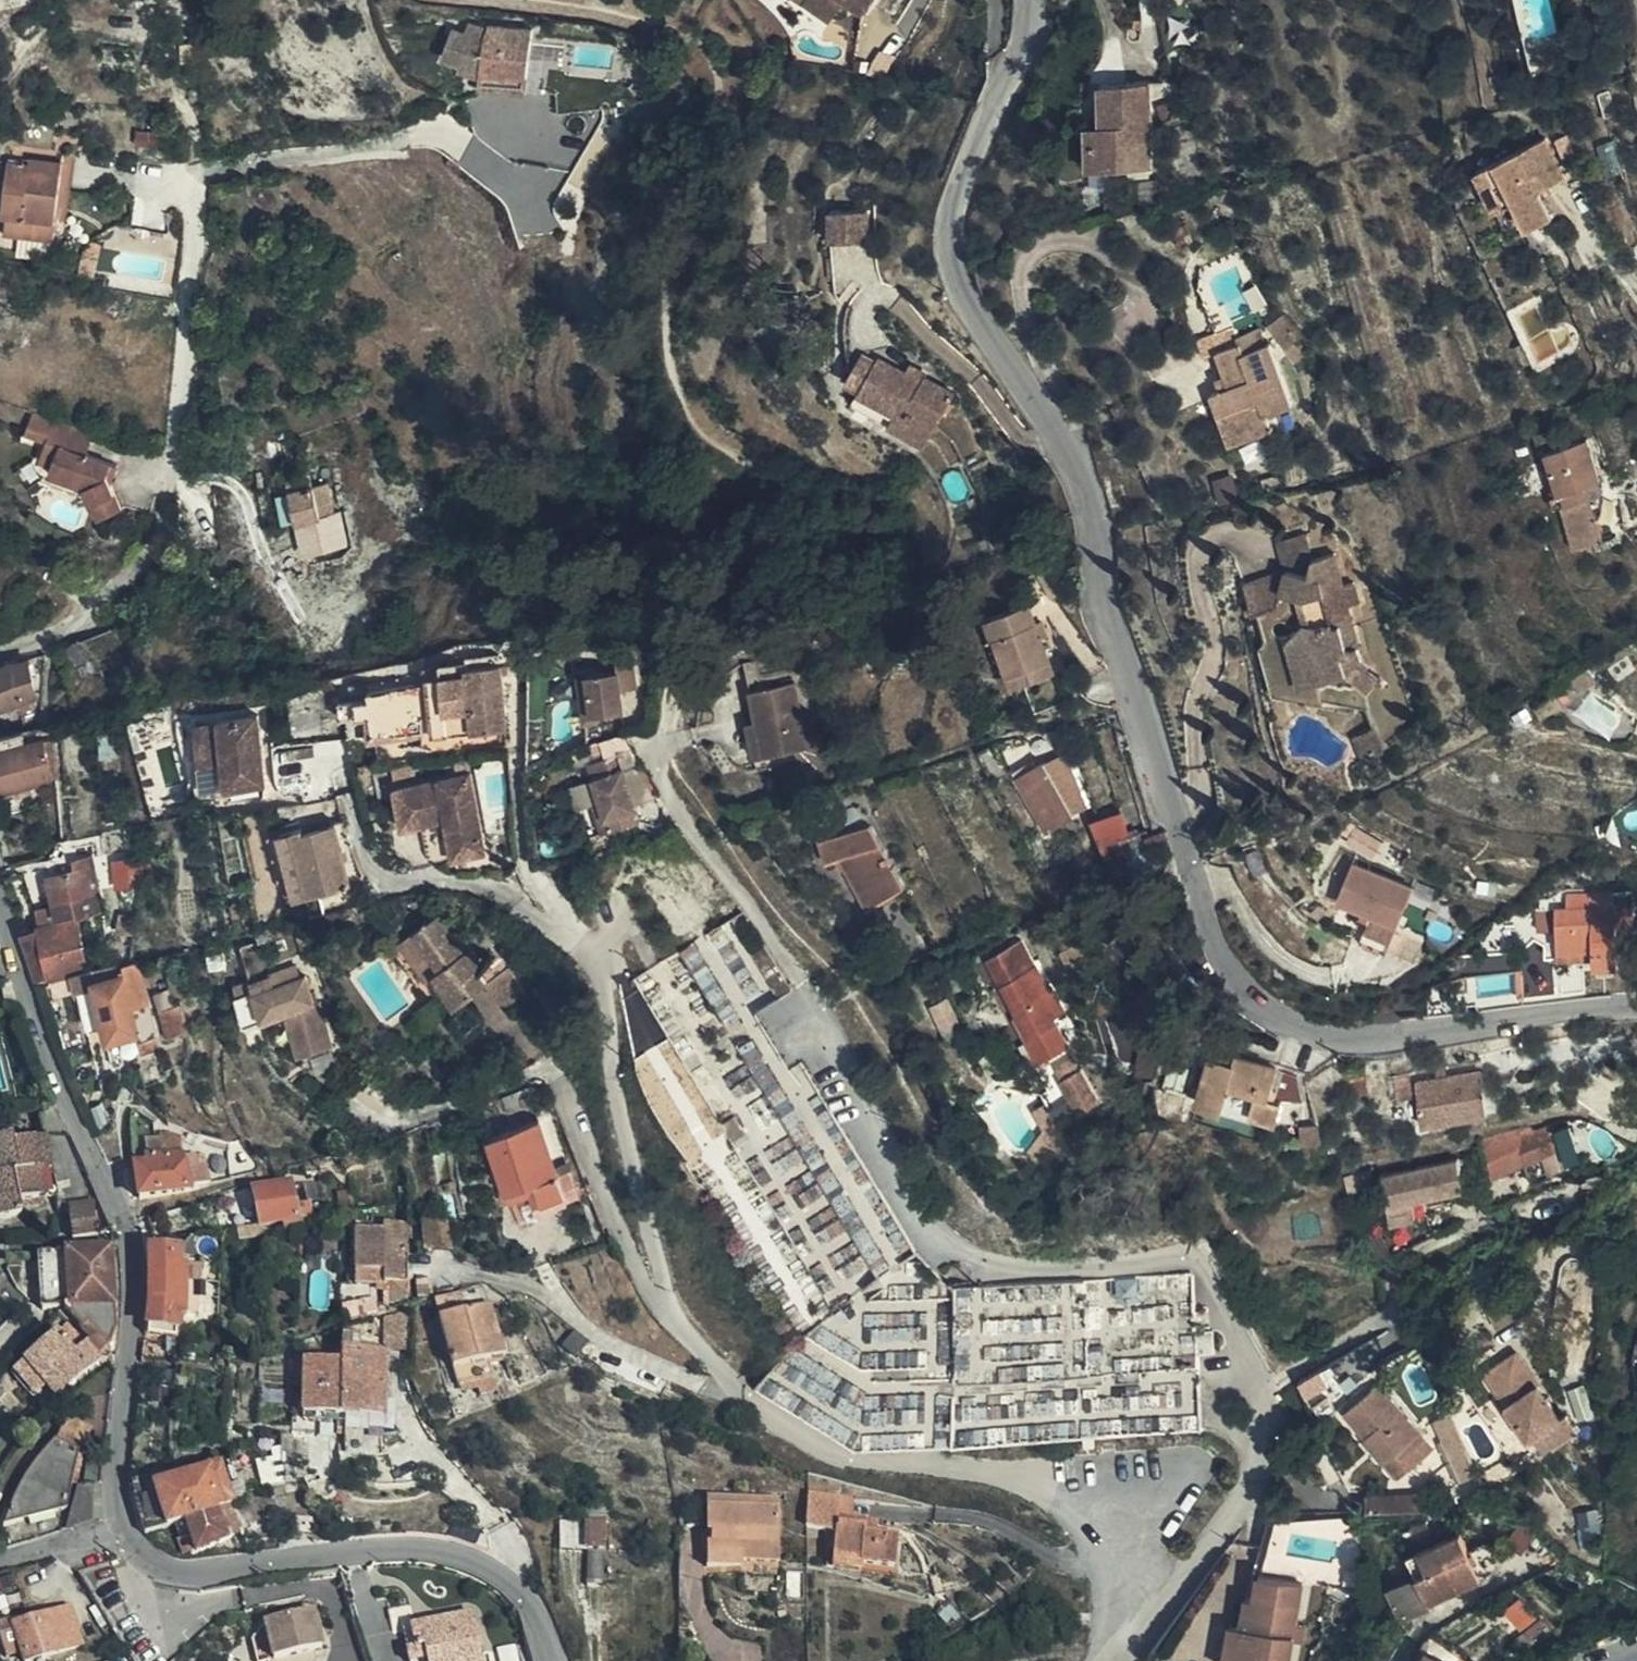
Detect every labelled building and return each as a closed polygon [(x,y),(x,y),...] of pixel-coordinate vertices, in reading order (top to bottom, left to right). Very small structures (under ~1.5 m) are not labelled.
[(839,13),(848,0),(821,0),(839,13)] [(504,28),(505,16),(482,12),(480,25),(448,11),(437,40),(453,48),(474,57),(473,66),(472,77),(521,83),(523,57),(526,31),(504,28)] [(544,34),(526,31),(523,57),(541,59),(544,34)] [(474,57),(453,48),(449,56),(473,66),(474,57)] [(1091,155),(1154,155),(1153,70),(1106,69),(1106,110),(1090,111),(1091,155)] [(552,104),(599,100),(595,70),(550,74),(552,104)] [(49,112),(47,100),(27,104),(28,110),(28,114),(46,112),(49,112)] [(6,168),(57,170),(45,134),(46,112),(28,114),(28,110),(0,114),(0,167),(6,168)] [(54,157),(49,112),(46,112),(45,134),(57,170),(54,157)] [(1520,200),(1531,228),(1560,216),(1549,189),(1573,178),(1555,136),(1482,166),(1498,208),(1520,200)] [(8,182),(57,177),(57,170),(6,168),(8,182)] [(825,216),(863,221),(866,190),(829,186),(825,216)] [(1509,236),(1531,228),(1520,200),(1498,208),(1509,236)] [(1220,391),(1226,412),(1243,406),(1252,439),(1283,430),(1278,412),(1305,404),(1285,341),(1257,350),(1248,324),(1210,335),(1216,355),(1229,352),(1238,384),(1220,391)] [(883,349),(885,341),(883,340),(881,343),(868,335),(863,344),(878,349),(883,349)] [(890,352),(891,345),(885,341),(883,349),(878,349),(863,344),(859,350),(882,359),(888,356),(890,352)] [(912,351),(929,361),(933,354),(916,344),(912,351)] [(937,413),(952,388),(929,361),(926,367),(909,356),(891,345),(890,352),(888,356),(882,359),(859,350),(850,365),(863,373),(856,387),(907,421),(920,402),(937,413)] [(926,367),(929,361),(912,351),(909,356),(926,367)] [(952,388),(958,378),(929,361),(952,388)] [(127,466),(127,463),(122,462),(125,444),(98,438),(103,415),(38,400),(33,424),(56,429),(51,453),(62,455),(61,463),(100,472),(117,501),(139,488),(127,466)] [(926,432),(937,413),(920,402),(907,421),(926,432)] [(1243,406),(1226,412),(1236,444),(1252,439),(1243,406)] [(1571,516),(1576,527),(1585,523),(1601,515),(1592,495),(1604,488),(1582,439),(1534,462),(1555,509),(1547,512),(1553,523),(1571,516)] [(122,462),(127,463),(131,445),(125,444),(122,462)] [(1525,465),(1547,512),(1555,509),(1534,462),(1525,465)] [(314,471),(321,506),(335,503),(328,469),(314,471)] [(294,509),(321,506),(314,471),(289,476),(294,509)] [(1585,523),(1576,527),(1590,557),(1615,547),(1601,515),(1585,523)] [(1313,581),(1322,559),(1315,536),(1284,545),(1289,571),(1313,581)] [(1292,642),(1359,616),(1357,608),(1369,604),(1362,583),(1354,585),(1344,554),(1322,559),(1313,581),(1289,571),(1287,594),(1309,600),(1316,620),(1292,642)] [(1261,614),(1264,612),(1286,606),(1287,594),(1289,571),(1251,581),(1261,614)] [(1024,618),(1027,617),(1019,594),(974,611),(981,630),(985,628),(1000,667),(1020,659),(1024,670),(1035,666),(1031,627),(1028,628),(1024,618)] [(1264,612),(1275,648),(1292,642),(1316,620),(1309,600),(1287,594),(1286,606),(1264,612)] [(1374,662),(1359,616),(1292,642),(1303,670),(1319,663),(1325,684),(1348,675),(1367,687),(1381,667),(1374,662)] [(1032,627),(1031,627),(1035,666),(1045,663),(1032,627)] [(985,628),(981,630),(977,632),(990,670),(1000,667),(985,628)] [(70,640),(75,672),(113,666),(108,634),(70,640)] [(595,697),(603,697),(627,697),(627,676),(642,676),(642,642),(628,642),(627,656),(595,657),(595,697)] [(1275,648),(1266,652),(1280,698),(1314,706),(1309,690),(1303,670),(1292,642),(1275,648)] [(470,657),(450,660),(448,669),(446,686),(450,718),(509,711),(502,648),(469,651),(470,657)] [(32,653),(0,667),(0,678),(9,702),(44,688),(32,653)] [(603,707),(603,697),(595,697),(595,657),(585,656),(586,707),(603,707)] [(1004,678),(1024,670),(1020,659),(1000,667),(1004,678)] [(1303,670),(1309,690),(1325,684),(1319,663),(1303,670)] [(1393,674),(1381,667),(1367,687),(1379,695),(1393,674)] [(741,713),(747,746),(793,737),(781,669),(734,677),(741,713)] [(371,684),(348,683),(347,700),(370,701),(371,684)] [(268,700),(219,704),(223,746),(233,746),(235,772),(273,770),(268,700)] [(223,746),(219,704),(204,706),(208,748),(221,747),(223,746)] [(737,748),(747,746),(741,713),(731,715),(737,748)] [(17,715),(0,718),(0,770),(51,761),(49,724),(20,728),(17,715)] [(1396,755),(1384,727),(1364,736),(1374,764),(1396,755)] [(634,811),(629,784),(624,757),(622,743),(589,748),(596,788),(601,816),(634,811)] [(1047,749),(1073,805),(1090,797),(1065,743),(1047,749)] [(223,746),(221,747),(223,774),(235,772),(233,746),(223,746)] [(1046,818),(1073,805),(1047,749),(1033,756),(1031,752),(1019,757),(1046,818)] [(469,753),(396,767),(404,807),(444,799),(449,823),(481,817),(469,753)] [(624,757),(629,784),(657,777),(643,754),(624,757)] [(592,818),(601,816),(596,788),(587,789),(592,818)] [(313,812),(313,808),(292,812),(306,881),(359,869),(346,806),(313,812)] [(1136,875),(1160,868),(1149,823),(1130,828),(1123,806),(1098,814),(1111,848),(1129,842),(1136,875)] [(1383,835),(1356,816),(1347,830),(1374,848),(1383,835)] [(483,830),(481,817),(449,823),(451,836),(483,830)] [(898,881),(869,817),(816,828),(821,851),(834,847),(858,899),(898,881)] [(91,835),(89,834),(79,837),(81,846),(70,847),(74,867),(71,867),(75,897),(78,896),(75,875),(92,872),(91,856),(95,855),(93,837),(91,835)] [(152,862),(151,835),(121,836),(122,862),(152,862)] [(70,847),(67,848),(52,850),(56,870),(71,867),(74,867),(70,847)] [(1411,880),(1351,853),(1335,888),(1369,904),(1357,930),(1382,942),(1411,880)] [(1059,856),(1040,866),(1054,898),(1073,889),(1059,856)] [(39,901),(14,904),(35,969),(81,953),(78,927),(82,926),(78,896),(75,897),(71,867),(56,870),(55,870),(56,880),(59,898),(39,901)] [(37,881),(39,901),(59,898),(56,880),(37,881)] [(446,997),(488,968),(513,951),(501,934),(483,947),(462,916),(455,922),(436,895),(388,929),(415,969),(422,963),(446,997)] [(1599,973),(1622,972),(1615,913),(1553,920),(1561,974),(1599,969),(1599,973)] [(1068,935),(1050,942),(1067,984),(1085,977),(1068,935)] [(125,960),(94,966),(105,1025),(137,1018),(138,1025),(151,1022),(133,938),(122,940),(125,960)] [(513,951),(488,968),(507,995),(531,978),(513,951)] [(287,996),(309,989),(302,964),(311,963),(307,953),(300,955),(301,961),(250,973),(231,979),(239,1008),(287,996)] [(1053,1043),(1037,1013),(1028,1018),(1002,968),(1022,958),(1021,955),(984,976),(1017,1035),(1029,1027),(1040,1049),(1053,1043)] [(1028,1018),(1037,1013),(1046,1008),(1033,981),(1022,958),(1002,968),(1028,1018)] [(250,973),(247,961),(228,967),(231,979),(250,973)] [(1033,981),(1046,1008),(1051,1005),(1037,979),(1033,981)] [(328,1031),(316,987),(309,989),(287,996),(298,1039),(328,1031)] [(1028,1057),(1040,1049),(1029,1027),(1017,1035),(1028,1057)] [(1259,1080),(1269,1077),(1274,1049),(1234,1040),(1232,1047),(1209,1042),(1201,1079),(1208,1081),(1215,1082),(1259,1080)] [(1431,1113),(1497,1104),(1491,1062),(1425,1071),(1431,1113)] [(1078,1108),(1101,1097),(1085,1064),(1063,1075),(1078,1108)] [(1395,1075),(1399,1097),(1417,1094),(1414,1072),(1395,1075)] [(1061,1115),(1077,1107),(1066,1087),(1063,1088),(1057,1076),(1044,1082),(1061,1115)] [(1268,1078),(1269,1077),(1259,1080),(1215,1082),(1208,1081),(1201,1079),(1199,1090),(1225,1096),(1226,1092),(1279,1103),(1283,1081),(1268,1078)] [(539,1103),(492,1119),(514,1181),(533,1174),(538,1187),(565,1177),(539,1103)] [(112,1109),(92,1117),(97,1128),(106,1145),(117,1141),(112,1109)] [(514,1181),(492,1119),(484,1122),(505,1183),(514,1181)] [(3,1122),(0,1123),(0,1204),(56,1192),(41,1120),(5,1128),(3,1122)] [(1548,1124),(1554,1139),(1565,1134),(1560,1120),(1548,1124)] [(1548,1124),(1547,1121),(1483,1146),(1491,1166),(1554,1139),(1548,1124)] [(129,1156),(136,1186),(184,1176),(180,1153),(186,1152),(184,1144),(178,1145),(177,1141),(172,1141),(170,1135),(169,1133),(161,1134),(162,1141),(148,1144),(149,1153),(129,1156)] [(1419,1172),(1461,1169),(1458,1153),(1383,1166),(1385,1178),(1419,1172)] [(296,1196),(289,1167),(249,1176),(258,1214),(305,1202),(304,1194),(296,1196)] [(1463,1179),(1461,1169),(1419,1172),(1385,1178),(1387,1192),(1414,1188),(1463,1179)] [(1414,1188),(1387,1192),(1390,1208),(1416,1203),(1414,1188)] [(64,1202),(67,1225),(92,1222),(89,1200),(64,1202)] [(347,1217),(348,1257),(376,1258),(376,1265),(400,1265),(398,1208),(375,1208),(376,1217),(347,1217)] [(427,1251),(451,1247),(446,1221),(422,1225),(427,1251)] [(70,1295),(110,1294),(108,1258),(86,1258),(86,1239),(37,1240),(39,1296),(66,1295),(68,1295),(70,1295)] [(108,1258),(107,1239),(86,1239),(86,1258),(108,1258)] [(176,1240),(139,1241),(141,1287),(140,1314),(174,1315),(175,1304),(181,1304),(181,1293),(176,1292),(176,1261),(183,1262),(183,1252),(176,1252),(176,1240)] [(376,1258),(348,1257),(349,1271),(376,1270),(376,1265),(376,1258)] [(192,1261),(183,1262),(176,1261),(176,1292),(181,1293),(190,1293),(192,1261)] [(463,1294),(459,1275),(431,1283),(435,1304),(449,1370),(485,1363),(482,1344),(499,1340),(494,1316),(485,1318),(479,1291),(463,1294)] [(489,1290),(479,1291),(485,1318),(494,1316),(489,1290)] [(111,1321),(110,1294),(70,1295),(68,1295),(106,1338),(108,1329),(111,1321)] [(216,1314),(216,1295),(190,1295),(190,1314),(216,1314)] [(51,1388),(100,1347),(83,1330),(70,1342),(51,1321),(18,1349),(51,1388)] [(366,1391),(383,1391),(384,1337),(339,1335),(339,1348),(301,1348),(300,1404),(367,1405),(366,1391)] [(1013,1439),(1204,1429),(1200,1359),(1163,1361),(1108,1364),(1109,1382),(1030,1386),(1031,1398),(1011,1399),(1013,1439)] [(1554,1479),(1585,1456),(1538,1393),(1519,1406),(1506,1390),(1488,1403),(1500,1420),(1508,1415),(1554,1479)] [(383,1405),(383,1391),(366,1391),(367,1405),(383,1405)] [(1397,1471),(1412,1488),(1433,1467),(1373,1404),(1339,1435),(1364,1461),(1385,1483),(1387,1481),(1397,1471)] [(61,1498),(73,1439),(51,1429),(42,1440),(29,1457),(17,1474),(9,1493),(0,1515),(0,1516),(61,1498)] [(126,1485),(136,1524),(167,1515),(180,1511),(216,1500),(229,1497),(219,1460),(126,1485)] [(1385,1483),(1364,1461),(1357,1469),(1378,1491),(1385,1483)] [(731,1537),(765,1544),(776,1482),(705,1471),(694,1530),(731,1537)] [(1402,1497),(1412,1488),(1397,1471),(1387,1481),(1402,1497)] [(63,1523),(94,1511),(96,1478),(73,1478),(63,1523)] [(835,1486),(800,1485),(800,1515),(828,1517),(827,1543),(854,1546),(854,1550),(889,1554),(892,1522),(870,1519),(857,1517),(858,1506),(846,1504),(834,1503),(835,1486)] [(848,1487),(835,1486),(834,1503),(846,1504),(848,1487)] [(184,1526),(171,1530),(175,1543),(186,1541),(187,1544),(226,1534),(216,1500),(180,1511),(184,1526)] [(857,1517),(870,1519),(871,1507),(858,1506),(857,1517)] [(575,1508),(555,1509),(557,1534),(577,1533),(575,1508)] [(594,1532),(593,1508),(575,1508),(577,1533),(594,1532)] [(180,1511),(167,1515),(171,1530),(184,1526),(180,1511)] [(1303,1515),(1286,1514),(1277,1562),(1292,1566),(1303,1515)] [(731,1537),(694,1530),(693,1538),(730,1544),(731,1537)] [(1478,1573),(1447,1538),(1403,1574),(1435,1612),(1478,1573)] [(1306,1637),(1310,1616),(1318,1577),(1275,1567),(1270,1593),(1263,1591),(1255,1620),(1242,1616),(1233,1659),(1241,1660),(1301,1660),(1306,1637)] [(255,1611),(264,1649),(312,1637),(303,1600),(255,1611)] [(393,1618),(404,1660),(474,1660),(477,1660),(463,1602),(393,1618)] [(40,1654),(75,1643),(65,1607),(31,1618),(28,1609),(0,1619),(0,1656),(17,1652),(19,1660),(40,1654)] [(248,1652),(264,1649),(255,1611),(242,1627),(248,1652)] [(1310,1616),(1306,1637),(1318,1639),(1322,1618),(1310,1616)] [(1478,1655),(1445,1641),(1436,1660),(1475,1660),(1478,1655)]
